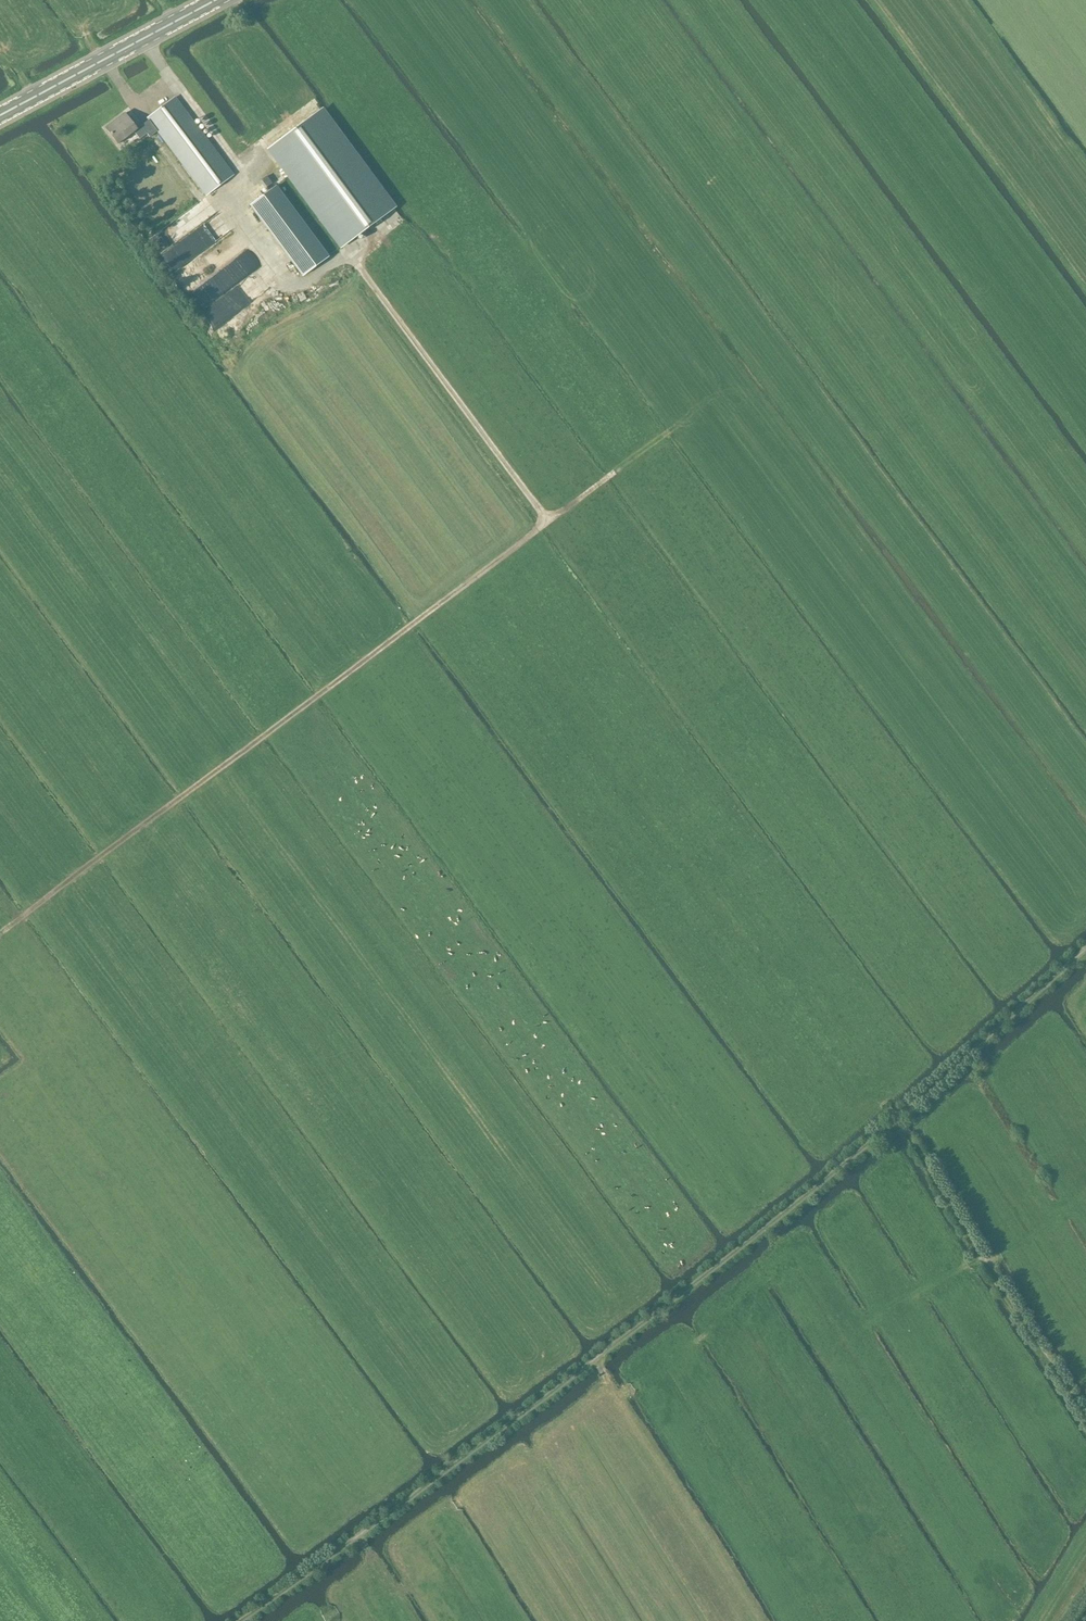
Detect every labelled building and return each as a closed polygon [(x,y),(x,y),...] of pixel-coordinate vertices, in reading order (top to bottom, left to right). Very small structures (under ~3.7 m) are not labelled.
[(175,97),(147,118),(149,120),(157,132),(206,196),(233,175),(175,97)] [(125,113),(105,128),(118,144),(133,133),(139,140),(147,135),(150,137),(157,132),(149,120),(136,131),(125,113)] [(394,208),(330,122),(323,127),(314,115),(275,144),(284,156),(278,161),(342,247),(394,208)] [(267,187),(272,184),(267,177),(261,181),(267,187)] [(276,186),(250,206),(302,276),(328,256),(276,186)]
